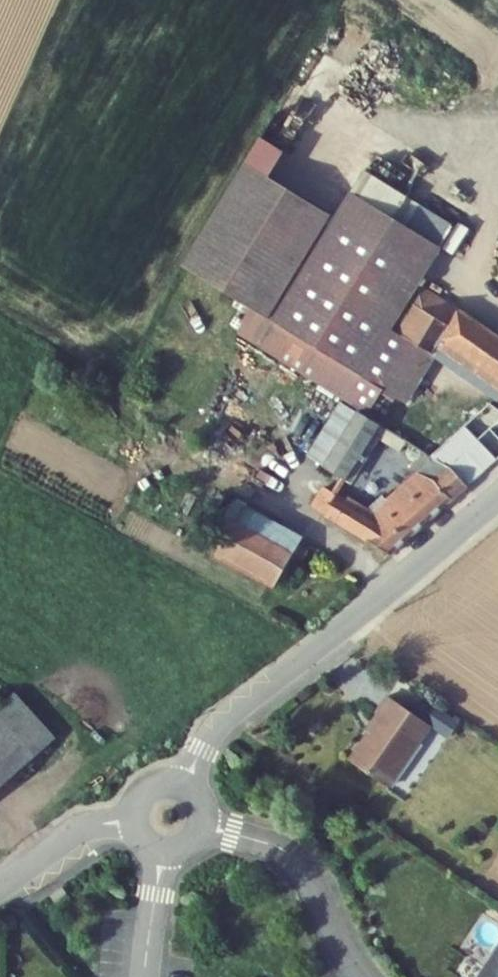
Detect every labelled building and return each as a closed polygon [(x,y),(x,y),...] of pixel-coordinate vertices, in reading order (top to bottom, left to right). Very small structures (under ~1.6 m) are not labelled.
[(361,376),(382,388),(418,332),(497,386),(497,341),(418,284),(424,275),(335,220),(244,164),(181,264),(271,320),(255,346),(342,406),(361,376)] [(424,275),(440,250),(352,193),(335,220),(424,275)] [(431,467),(466,492),(497,462),(497,409),(431,467)] [(405,463),(412,454),(363,421),(326,483),(348,496),(381,446),(405,463)] [(387,563),(466,492),(431,467),(427,465),(367,532),(327,504),(318,520),(387,563)] [(217,560),(282,597),(296,573),(304,578),(314,561),(306,556),(309,552),(246,512),(217,560)] [(56,739),(15,696),(0,709),(0,788),(56,739)] [(429,744),(419,758),(443,774),(453,761),(429,744)] [(390,761),(394,763),(362,810),(401,837),(443,774),(419,758),(400,745),(390,761)]
